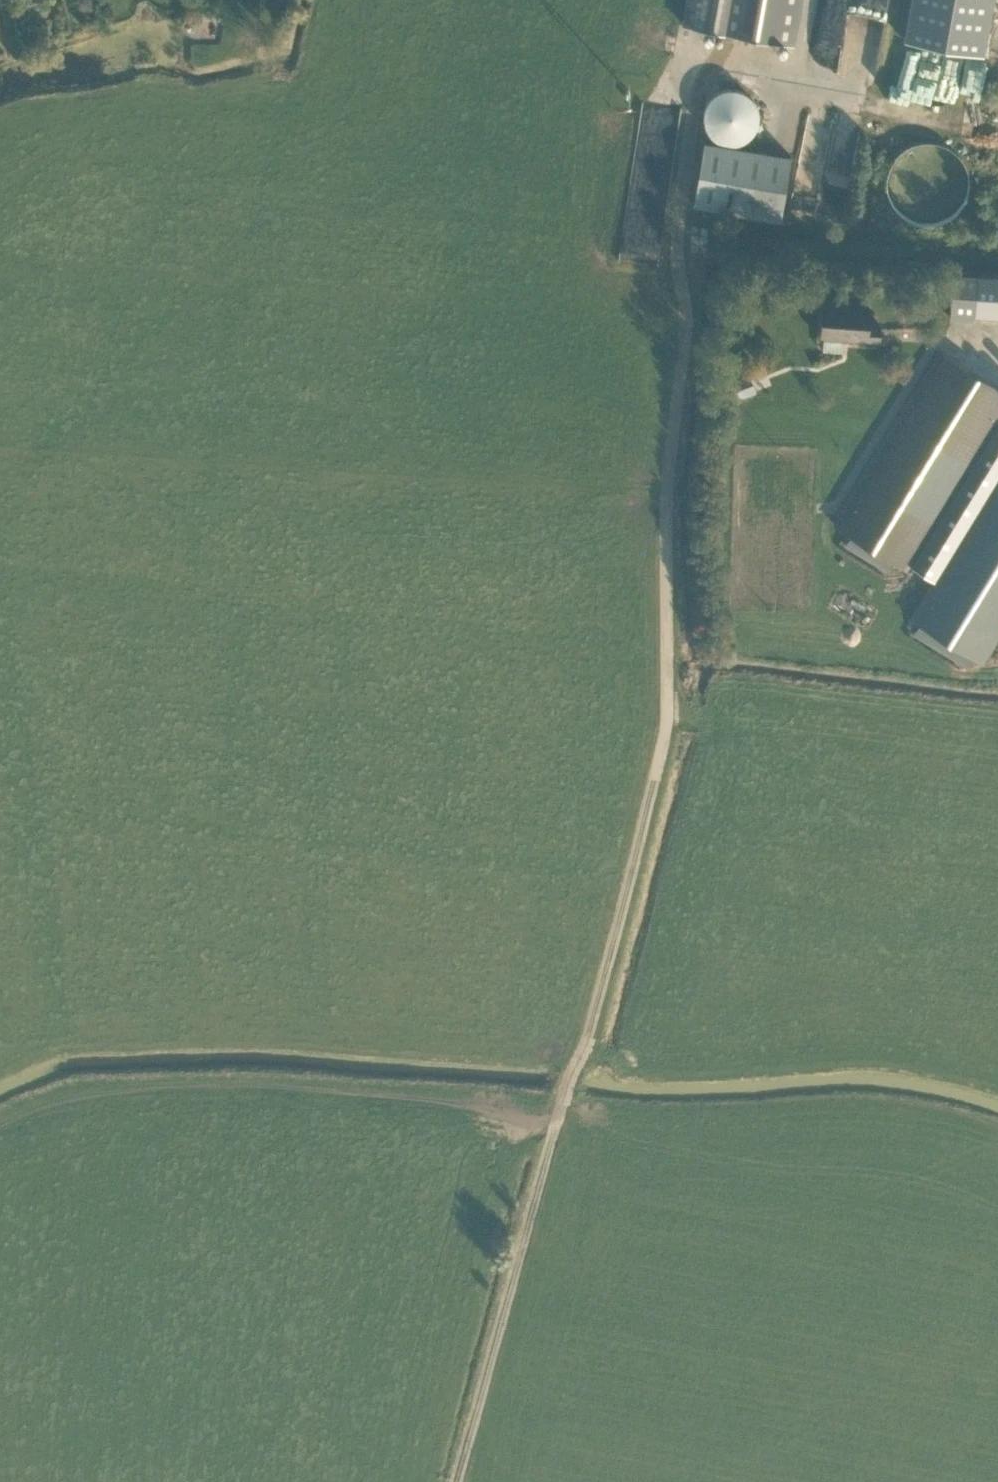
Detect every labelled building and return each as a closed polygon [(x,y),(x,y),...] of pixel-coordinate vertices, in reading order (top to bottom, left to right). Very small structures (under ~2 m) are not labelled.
[(685,24),(794,44),(802,0),(689,0),(685,24)] [(904,39),(985,54),(994,0),(911,0),(904,39)] [(927,54),(927,70),(966,70),(966,55),(927,54)] [(917,169),(895,191),(931,228),(980,181),(933,132),(906,158),(917,169)] [(791,154),(705,139),(693,202),(780,217),(791,154)] [(805,150),(800,207),(846,211),(846,203),(830,201),(834,153),(805,150)] [(977,273),(974,313),(997,315),(997,274),(977,273)] [(870,306),(823,303),(821,335),(879,339),(880,323),(868,322),(870,306)] [(942,352),(836,524),(907,567),(997,419),(997,386),(942,352)] [(757,390),(749,371),(728,379),(736,398),(757,390)] [(912,564),(934,578),(997,473),(997,423),(912,564)] [(913,618),(983,661),(997,636),(997,479),(913,618)]
